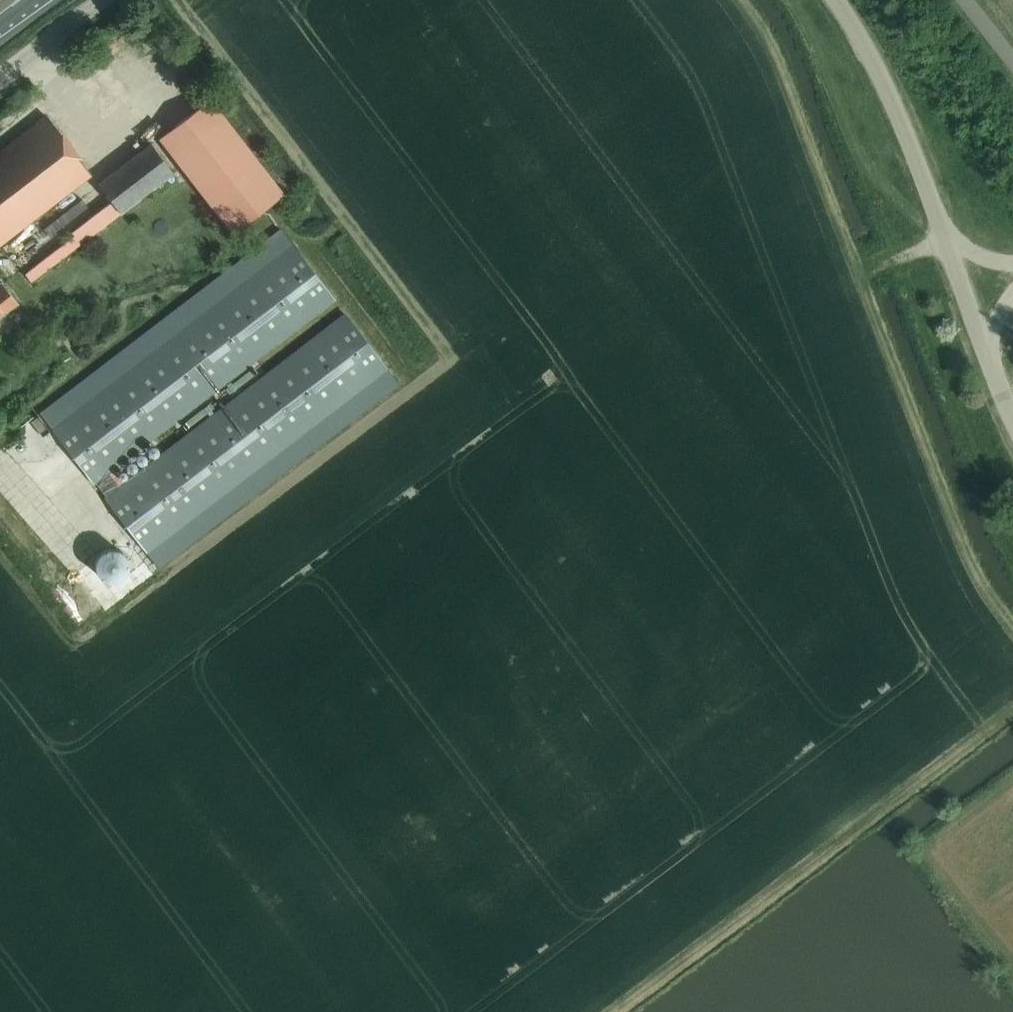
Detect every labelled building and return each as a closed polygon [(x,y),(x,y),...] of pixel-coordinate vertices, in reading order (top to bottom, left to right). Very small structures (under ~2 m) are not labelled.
[(232,232),(283,193),(209,97),(158,137),(232,232)] [(90,172),(46,115),(0,150),(0,242),(90,172)] [(30,280),(172,171),(150,142),(97,183),(112,202),(23,271),(30,280)] [(117,485),(107,471),(333,298),(292,245),(52,428),(145,550),(385,366),(344,312),(117,485)] [(16,303),(1,282),(0,282),(0,315),(16,303)] [(57,524),(80,506),(42,456),(19,474),(57,524)]
